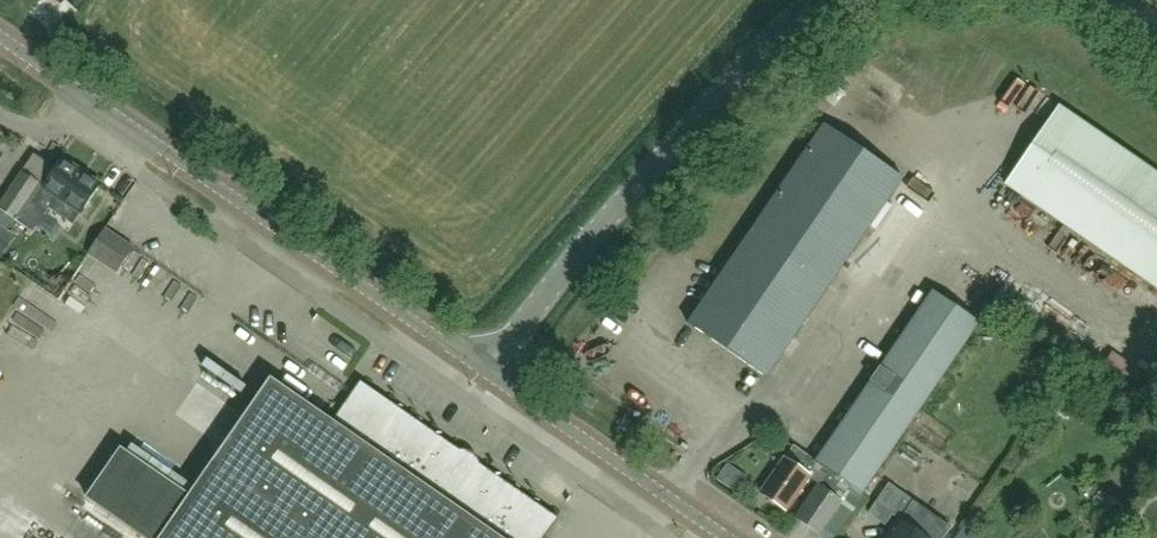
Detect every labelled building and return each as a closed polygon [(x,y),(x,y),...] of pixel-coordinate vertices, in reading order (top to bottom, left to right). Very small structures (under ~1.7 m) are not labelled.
[(837,101),(847,87),(819,69),(810,83),(837,101)] [(1156,290),(1156,174),(1059,107),(1005,185),(1156,290)] [(826,124),(719,279),(689,324),(767,377),(904,178),(826,124)] [(32,149),(26,163),(47,173),(53,159),(32,149)] [(81,215),(100,185),(79,172),(80,171),(62,160),(60,163),(56,161),(50,170),(54,173),(44,189),(22,174),(0,207),(0,211),(33,234),(49,209),(68,222),(75,211),(81,215)] [(88,255),(117,274),(134,249),(105,230),(88,255)] [(819,463),(810,477),(819,484),(796,518),(820,535),(853,488),(863,495),(980,324),(933,291),(816,461),(819,463)] [(186,494),(120,449),(87,498),(145,537),(539,537),(553,518),(397,410),(356,382),(329,420),(266,377),(186,494)] [(945,456),(931,423),(910,432),(924,465),(945,456)] [(786,511),(810,477),(819,463),(816,461),(794,446),(785,459),(785,458),(760,494),(786,511)] [(899,520),(913,500),(890,484),(876,503),(893,515),(899,519),(899,520)] [(914,536),(906,530),(909,525),(900,519),(897,523),(897,522),(886,537),(912,537),(914,536)] [(962,529),(956,537),(975,537),(962,529)]
